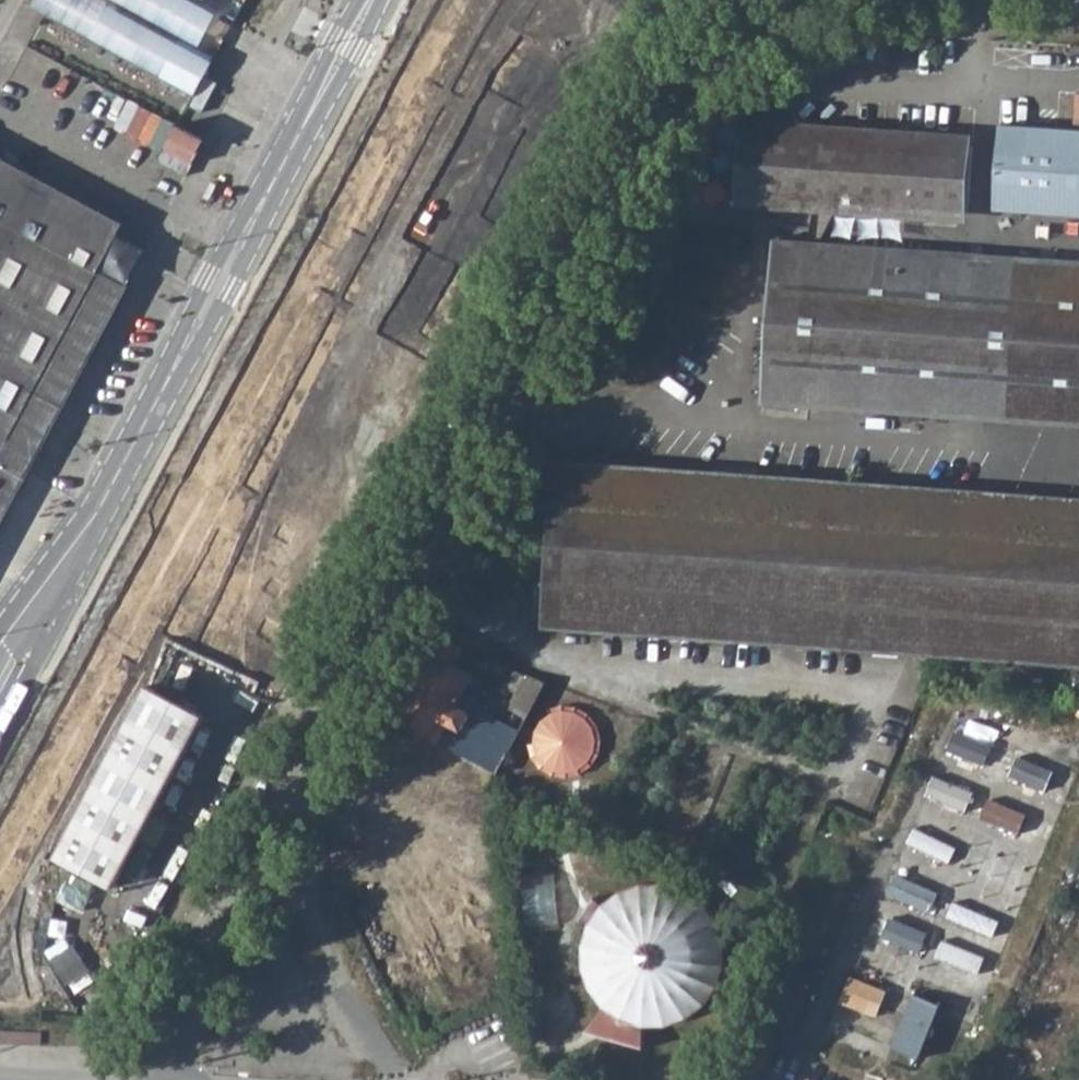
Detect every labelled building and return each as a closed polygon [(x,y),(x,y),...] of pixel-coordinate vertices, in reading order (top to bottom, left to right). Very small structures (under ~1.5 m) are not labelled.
[(170,0),(31,0),(28,5),(136,63),(170,0)] [(208,0),(170,0),(136,63),(196,95),(213,63),(199,56),(217,21),(202,12),(208,0)] [(918,30),(898,28),(898,40),(917,42),(918,30)] [(131,97),(117,126),(193,165),(208,136),(131,97)] [(967,213),(972,135),(768,121),(742,119),(737,197),(775,200),(806,202),(967,213)] [(999,125),(992,212),(1078,219),(1078,131),(999,125)] [(146,254),(120,240),(127,229),(0,161),(0,524),(146,254)] [(212,198),(220,183),(213,180),(206,195),(212,198)] [(775,200),(737,197),(737,203),(736,208),(966,223),(967,213),(806,202),(775,200)] [(757,236),(734,235),(733,253),(756,255),(757,236)] [(773,237),(760,396),(794,399),(800,400),(807,400),(849,404),(919,410),(942,412),(983,415),(1078,423),(1078,263),(1000,256),(972,254),(955,252),(934,250),(893,247),(867,245),(820,241),(814,240),(807,240),(773,237)] [(552,457),(546,540),(539,616),(539,620),(539,621),(1078,659),(1078,493),(594,460),(552,457)] [(443,742),(496,773),(543,682),(530,676),(519,671),(508,695),(450,663),(458,644),(431,631),(387,713),(416,729),(443,742)] [(58,857),(111,887),(202,715),(148,688),(58,857)] [(596,913),(590,922),(586,934),(584,947),(584,959),(586,972),(591,984),(598,995),(606,1004),(622,1015),(643,1022),(656,1023),(669,1021),(682,1017),(693,1011),(704,1003),(712,993),(719,981),(723,969),(725,956),(724,942),(721,930),(715,918),(708,907),(698,898),(687,890),(675,885),(662,882),(649,882),(636,884),(624,889),(612,896),(602,905),(596,913)] [(579,920),(590,922),(596,913),(602,905),(597,895),(579,920)] [(852,974),(841,1000),(878,1014),(889,988),(852,974)] [(923,1057),(943,1002),(914,991),(894,1046),(923,1057)] [(622,1015),(606,1004),(585,1032),(595,1034),(643,1044),(643,1022),(622,1015)] [(41,1040),(42,1029),(0,1028),(0,1039),(41,1040)]
